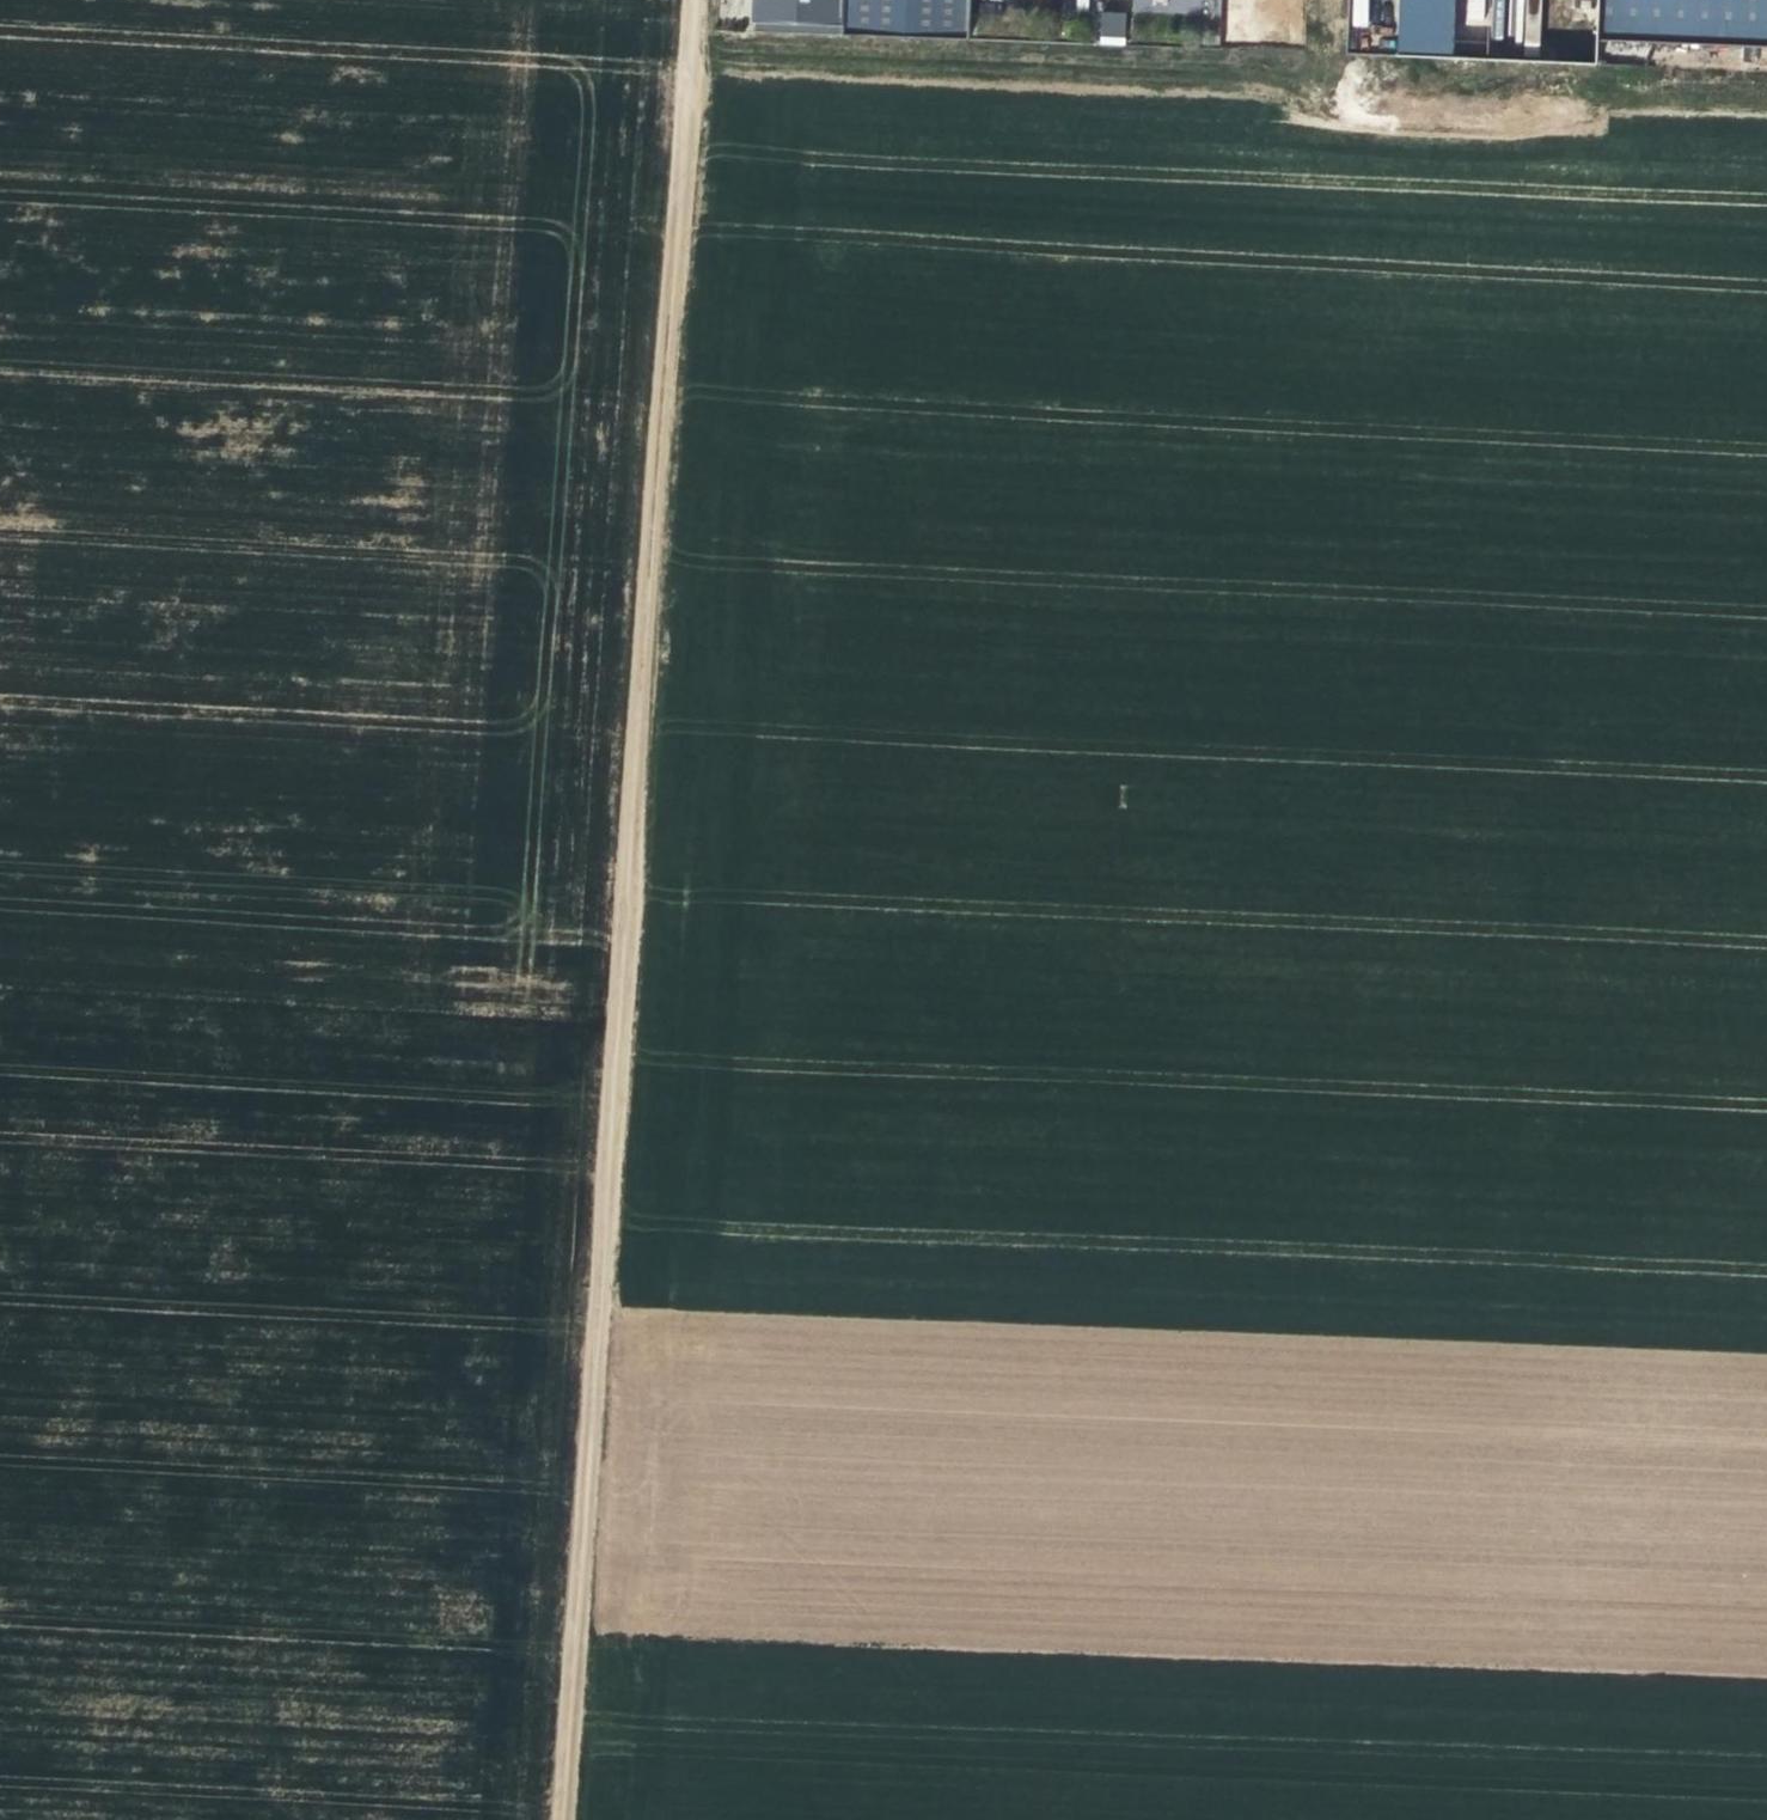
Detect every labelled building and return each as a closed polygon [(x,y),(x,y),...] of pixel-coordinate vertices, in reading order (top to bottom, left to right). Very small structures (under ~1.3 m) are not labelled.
[(849,0),(759,0),(758,42),(847,46),(849,0)] [(847,46),(973,51),(975,0),(849,0),(847,46)] [(1397,54),(1454,55),(1455,0),(1399,0),(1397,54)] [(1603,51),(1766,58),(1766,0),(1605,0),(1603,51)] [(1099,45),(1124,46),(1125,12),(1099,12),(1099,45)]
